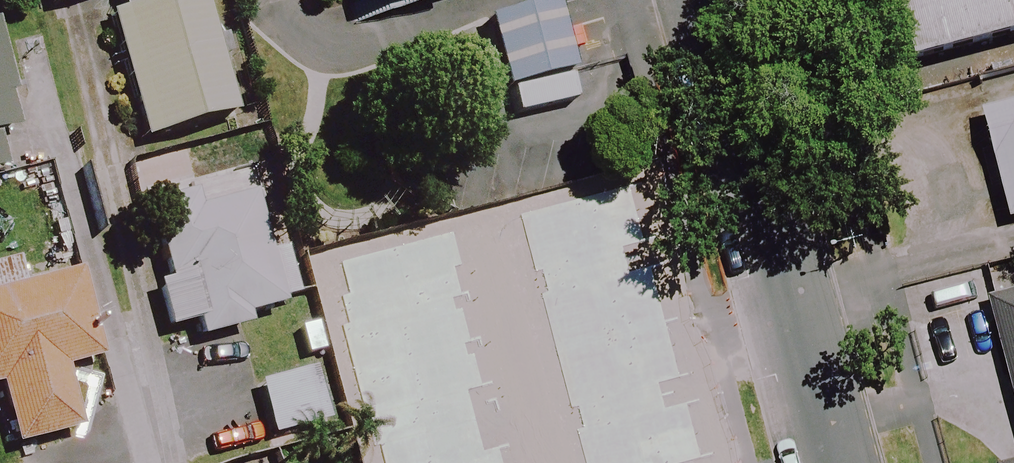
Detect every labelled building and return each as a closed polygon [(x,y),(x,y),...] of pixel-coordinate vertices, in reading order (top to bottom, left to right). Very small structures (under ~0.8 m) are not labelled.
[(204,0),(114,0),(119,23),(114,24),(141,142),(232,121),(204,0)] [(350,9),(385,0),(348,0),(350,9)] [(909,63),(1013,40),(1013,0),(895,0),(909,63)] [(0,8),(0,177),(46,165),(6,7),(0,8)] [(553,12),(478,29),(494,103),(569,86),(553,12)] [(985,116),(981,117),(1008,225),(1013,223),(1013,79),(978,88),(985,116)] [(261,255),(249,201),(190,215),(187,202),(146,211),(164,287),(154,289),(165,333),(193,327),(196,343),(243,332),(240,319),(281,310),(268,254),(261,255)] [(579,208),(439,241),(457,314),(446,317),(458,367),(588,336),(578,296),(598,291),(579,208)] [(11,265),(0,268),(0,411),(10,452),(77,435),(62,372),(92,364),(71,278),(18,291),(11,265)] [(958,290),(1002,449),(972,458),(973,462),(1013,462),(1013,274),(958,290)] [(313,367),(252,383),(267,441),(329,425),(313,367)] [(490,398),(408,421),(420,462),(509,462),(490,398)] [(622,408),(569,423),(578,453),(544,462),(638,462),(622,408)]
